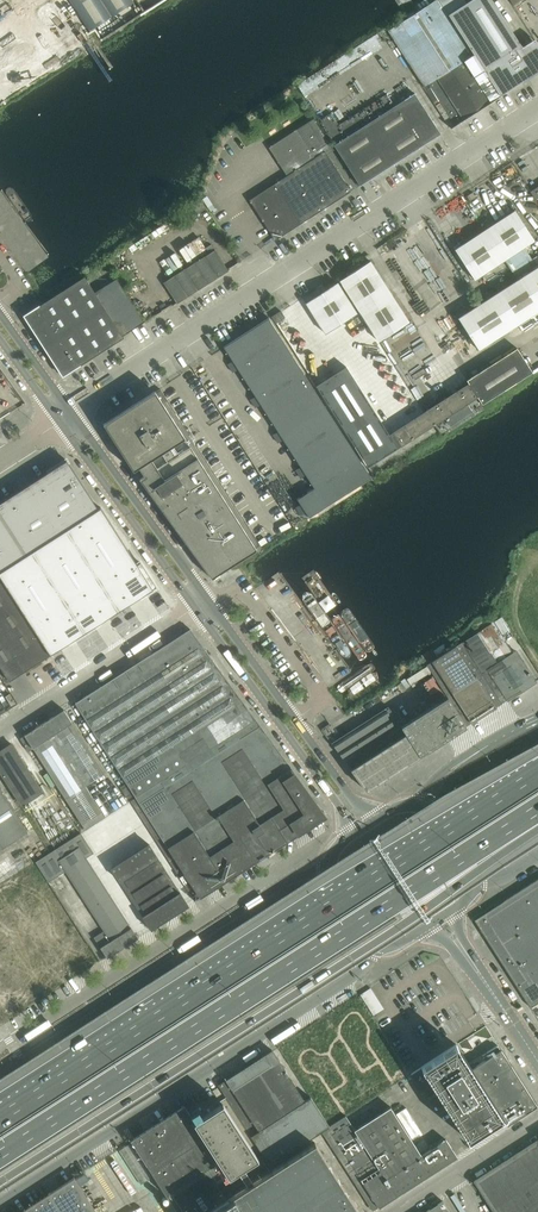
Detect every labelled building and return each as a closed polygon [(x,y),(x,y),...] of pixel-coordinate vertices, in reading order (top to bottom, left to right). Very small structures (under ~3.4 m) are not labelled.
[(88,33),(97,28),(102,36),(142,14),(134,0),(69,0),(88,33)] [(465,60),(474,55),(439,0),(425,0),(418,4),(421,10),(388,31),(424,87),(429,84),(455,125),(491,101),(465,60)] [(492,0),(473,0),(470,2),(470,1),(467,3),(466,2),(465,0),(439,0),(474,55),(500,95),(522,81),(527,75),(535,70),(536,71),(537,70),(537,69),(537,45),(535,40),(522,47),(492,0)] [(360,186),(441,134),(436,126),(432,125),(433,121),(423,106),(419,105),(420,101),(415,93),(334,145),(360,186)] [(351,192),(327,155),(325,152),(332,147),(314,119),(269,148),(287,176),(275,184),(301,224),(351,192)] [(301,224),(275,184),(250,200),(275,240),(301,224)] [(201,200),(189,207),(195,215),(206,208),(201,200)] [(535,241),(515,210),(455,249),(474,279),(487,299),(457,318),(477,350),(537,311),(537,257),(537,256),(532,259),(525,247),(535,241)] [(164,283),(177,303),(228,271),(216,250),(164,283)] [(340,281),(379,341),(409,322),(370,261),(340,281)] [(144,322),(106,263),(85,276),(95,292),(123,335),(144,322)] [(123,335),(95,292),(85,277),(24,316),(63,377),(124,338),(122,336),(123,335)] [(305,303),(326,334),(357,314),(337,282),(305,303)] [(276,323),(286,317),(281,311),(272,317),(276,323)] [(270,318),(269,318),(224,347),(233,361),(228,364),(233,372),(238,369),(255,396),(250,400),(255,408),(261,404),(278,431),(273,435),(278,443),(283,440),(301,467),(296,470),(301,478),(306,475),(314,488),(297,499),(301,504),(296,507),(301,515),(309,518),(371,478),(269,319),(270,318)] [(468,384),(467,384),(476,398),(477,397),(482,405),(532,372),(516,348),(466,380),(468,384)] [(368,467),(401,446),(392,432),(389,434),(346,366),(316,386),(368,467)] [(443,400),(393,432),(392,432),(401,446),(476,398),(467,384),(446,398),(445,397),(442,398),(443,400)] [(143,399),(109,421),(104,424),(126,458),(131,466),(134,471),(139,467),(145,476),(140,480),(212,578),(256,550),(256,549),(261,546),(160,389),(152,394),(152,393),(143,399)] [(0,503),(0,571),(98,509),(67,460),(0,503)] [(0,571),(0,577),(49,653),(158,583),(142,558),(139,560),(103,505),(98,509),(0,571)] [(50,655),(49,653),(0,577),(0,667),(9,682),(50,655)] [(536,682),(516,651),(522,647),(502,616),(492,622),(493,623),(477,633),(446,653),(444,649),(436,654),(438,658),(427,665),(447,696),(409,721),(428,750),(427,751),(428,752),(467,727),(466,726),(471,723),(472,724),(496,708),(495,708),(503,703),(507,700),(508,700),(536,682)] [(257,721),(190,629),(150,655),(155,663),(118,686),(113,678),(75,703),(136,798),(257,721)] [(405,695),(395,701),(407,721),(418,714),(405,695)] [(428,750),(409,721),(407,722),(394,702),(336,740),(332,743),(367,791),(428,752),(427,751),(428,750)] [(104,774),(64,711),(64,710),(24,735),(25,736),(20,739),(29,752),(33,749),(85,830),(105,818),(85,787),(104,774)] [(257,721),(136,798),(131,801),(194,900),(199,897),(200,898),(327,817),(257,721)] [(22,805),(43,792),(11,744),(0,751),(0,771),(22,805)] [(28,833),(0,789),(0,851),(28,833)] [(149,831),(131,803),(85,832),(103,860),(149,831)] [(388,837),(400,831),(398,826),(351,849),(356,859),(390,843),(388,837)] [(94,854),(80,833),(36,862),(49,883),(66,871),(104,930),(94,937),(108,958),(137,939),(86,858),(94,854)] [(188,906),(149,845),(112,868),(151,930),(188,906)] [(474,920),(531,1008),(537,1003),(537,879),(474,920)] [(537,1106),(498,1046),(483,1056),(485,1060),(471,1069),(462,1055),(457,1046),(456,1045),(421,1067),(434,1086),(468,1140),(502,1118),(507,1125),(537,1106)] [(218,1085),(226,1097),(269,1165),(321,1131),(329,1126),(310,1096),(305,1100),(272,1050),(218,1085)] [(434,1086),(421,1067),(411,1074),(422,1093),(434,1086)] [(390,1108),(387,1110),(377,1095),(329,1126),(321,1131),(373,1211),(378,1207),(379,1208),(457,1157),(446,1140),(421,1156),(390,1108)] [(315,1143),(253,1182),(250,1177),(269,1165),(226,1097),(218,1102),(220,1105),(194,1121),(184,1106),(131,1141),(166,1195),(169,1193),(181,1211),(360,1211),(315,1143)] [(473,1181),(493,1211),(537,1211),(537,1139),(473,1181)] [(119,1151),(141,1185),(152,1177),(130,1144),(119,1151)] [(74,1177),(19,1211),(97,1211),(74,1177)] [(108,1195),(103,1185),(92,1192),(97,1201),(108,1195)] [(442,1201),(425,1211),(450,1211),(442,1201)]
